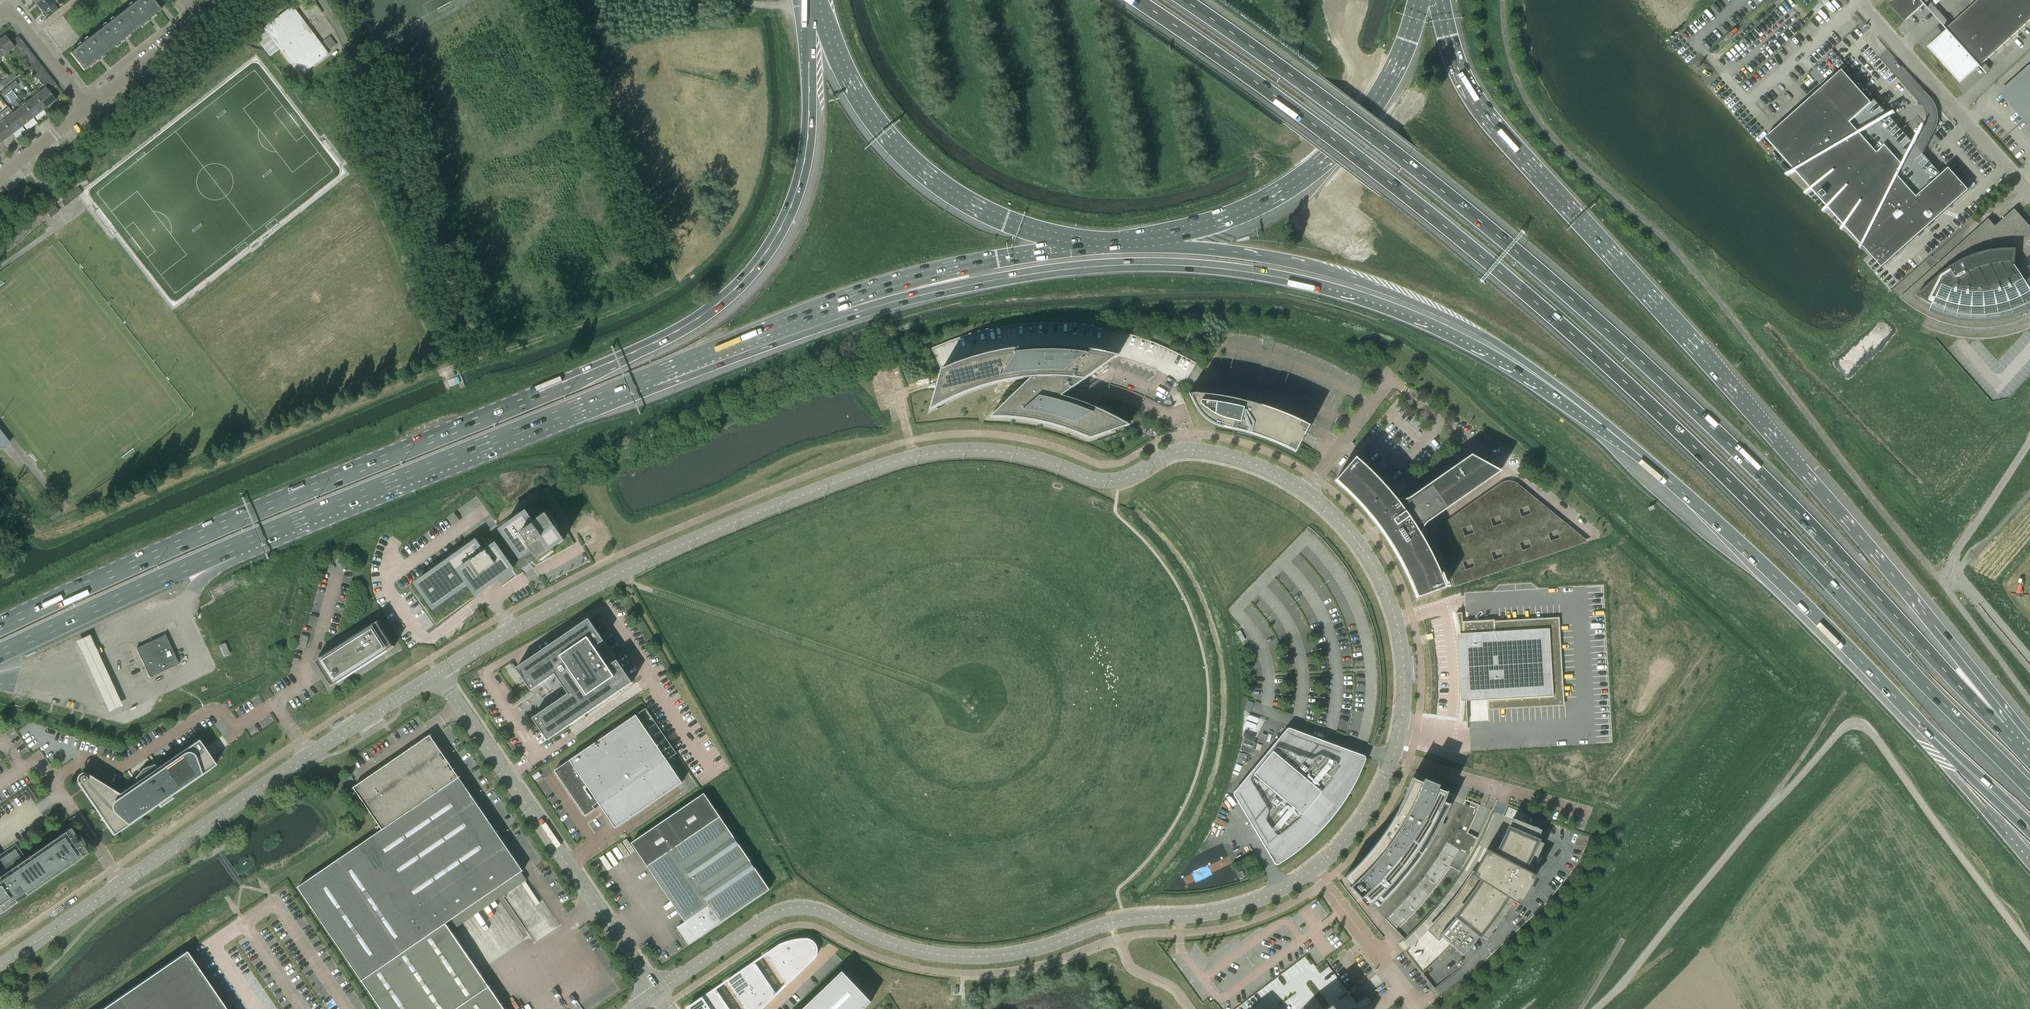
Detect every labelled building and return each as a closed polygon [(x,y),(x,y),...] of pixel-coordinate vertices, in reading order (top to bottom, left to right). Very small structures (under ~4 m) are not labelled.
[(53,0),(38,0),(35,3),(42,13),(55,3),(53,0)] [(126,10),(121,14),(135,31),(161,11),(152,0),(139,0),(137,2),(126,10)] [(1920,0),(1891,0),(1892,2),(1890,4),(1905,21),(1924,4),(1920,0)] [(1924,4),(1927,8),(1928,8),(1925,5),(1930,0),(1920,0),(1924,4)] [(1978,1),(1994,20),(2002,13),(1991,0),(1979,0),(1978,1)] [(2005,0),(1991,0),(2002,13),(2010,6),(2005,0)] [(2019,0),(2016,0),(2010,6),(2027,24),(2029,21),(2029,12),(2019,0)] [(2029,12),(2029,0),(2019,0),(2029,12)] [(1978,1),(1970,8),(1987,27),(1994,20),(1978,1)] [(50,9),(53,13),(59,9),(55,5),(50,9)] [(292,6),(263,27),(300,76),(328,54),(292,6)] [(2027,24),(2010,6),(2002,13),(2019,31),(2027,24)] [(1970,8),(1962,15),(1979,34),(1987,27),(1970,8)] [(2002,13),(1994,20),(2011,38),(2019,31),(2002,13)] [(109,51),(135,31),(121,14),(96,34),(109,51)] [(1979,34),(1962,15),(1954,22),(1971,41),(1979,34)] [(1994,20),(1987,27),(2003,45),(2011,38),(1994,20)] [(1947,29),(1963,48),(1971,41),(1954,22),(1947,29)] [(1947,29),(1944,26),(1943,27),(1947,30),(1929,47),(1961,82),(1979,66),(1981,69),(1982,68),(1980,66),(1963,48),(1947,29)] [(2003,45),(1987,27),(1979,34),(1995,52),(2003,45)] [(84,71),(109,51),(96,34),(70,54),(84,71)] [(1979,34),(1971,41),(1988,59),(1995,52),(1979,34)] [(14,48),(10,43),(5,36),(0,40),(0,50),(4,56),(6,59),(10,56),(8,53),(14,48)] [(14,48),(22,41),(18,37),(10,43),(14,48)] [(14,48),(17,53),(26,46),(22,41),(14,48)] [(1988,59),(1971,41),(1963,48),(1980,66),(1988,59)] [(26,46),(17,53),(21,58),(29,51),(26,46)] [(29,51),(21,58),(25,62),(33,56),(29,51)] [(33,56),(25,62),(28,67),(37,61),(33,56)] [(30,69),(34,74),(42,68),(38,63),(30,69)] [(34,74),(38,79),(46,72),(42,68),(34,74)] [(2029,69),(2002,93),(2012,104),(2010,105),(2013,109),(2015,108),(2029,125),(2029,69)] [(1777,128),(1778,128),(1767,138),(1777,150),(1782,155),(1796,171),(1813,190),(1829,208),(1846,227),(1873,257),(1882,268),(1969,190),(1949,168),(1941,175),(1923,154),(1918,148),(1893,121),(1890,117),(1874,99),(1872,102),(1843,70),(1828,83),(1826,80),(1821,84),(1823,87),(1777,128)] [(46,72),(38,79),(41,84),(50,77),(46,72)] [(9,82),(16,77),(13,73),(6,78),(9,82)] [(41,84),(45,88),(46,88),(54,82),(50,77),(41,84)] [(9,82),(6,78),(0,83),(0,84),(2,87),(9,82)] [(8,86),(12,90),(18,85),(15,81),(8,86)] [(54,82),(46,88),(49,93),(57,87),(54,82)] [(8,86),(2,92),(5,96),(12,90),(8,86)] [(49,93),(46,88),(45,88),(38,93),(37,91),(32,95),(33,97),(34,96),(44,109),(55,101),(49,93)] [(33,118),(44,109),(34,96),(33,97),(27,102),(26,100),(22,103),(33,118)] [(23,126),(33,118),(22,103),(18,106),(19,108),(13,113),(23,126)] [(0,120),(12,135),(23,126),(13,113),(6,118),(5,117),(0,120)] [(12,135),(0,120),(0,141),(1,143),(12,135)] [(66,206),(77,197),(82,193),(78,188),(62,200),(63,202),(61,203),(63,206),(65,204),(66,206)] [(53,208),(50,210),(46,213),(50,218),(57,213),(56,212),(58,210),(56,208),(54,209),(53,208)] [(2015,210),(1996,227),(1989,219),(1939,264),(1933,257),(1931,256),(1893,290),(1903,300),(1915,309),(1928,317),(1942,323),(1957,326),(1972,328),(1988,328),(2003,326),(2017,322),(2029,317),(2029,280),(2027,282),(2016,267),(2019,265),(2022,263),(2024,261),(2026,259),(2028,256),(2029,255),(2029,226),(2015,210)] [(1062,396),(1084,380),(1118,356),(1116,355),(1101,352),(1085,349),(1068,347),(1052,347),(1036,347),(1020,348),(1004,351),(988,354),(972,358),(957,364),(942,370),(931,410),(943,403),(956,397),(970,392),(976,390),(990,385),(1002,382),(1013,380),(1023,379),(1031,378),(990,417),(1003,417),(1011,418),(1018,419),(1028,420),(1039,422),(1046,424),(1053,425),(1060,427),(1067,429),(1073,432),(1080,434),(1090,439),(1129,425),(1120,420),(1110,414),(1103,411),(1095,408),(1084,403),(1076,400),(1070,398),(1062,396)] [(1198,365),(1185,384),(1190,388),(1203,368),(1198,365)] [(1251,437),(1252,435),(1260,437),(1268,440),(1275,443),(1295,452),(1309,426),(1303,423),(1294,418),(1284,414),(1273,410),(1263,407),(1258,405),(1248,402),(1239,400),(1228,398),(1218,396),(1207,395),(1195,394),(1189,394),(1196,407),(1198,410),(1200,413),(1202,416),(1205,418),(1208,421),(1211,423),(1214,424),(1217,426),(1220,427),(1224,428),(1234,430),(1238,431),(1237,433),(1251,437)] [(1427,523),(1489,480),(1501,472),(1500,471),(1471,455),(1410,497),(1408,498),(1406,499),(1404,500),(1401,500),(1398,499),(1396,498),(1394,496),(1392,495),(1387,489),(1379,481),(1370,471),(1361,462),(1355,458),(1335,481),(1340,485),(1342,487),(1352,496),(1359,503),(1364,509),(1366,511),(1368,514),(1373,519),(1377,525),(1382,532),(1389,542),(1390,543),(1391,545),(1399,558),(1405,571),(1411,585),(1417,598),(1446,588),(1440,574),(1433,559),(1428,549),(1427,545),(1423,540),(1423,537),(1422,534),(1422,532),(1422,529),(1423,528),(1424,528),(1425,528),(1426,528),(1427,528),(1427,527),(1428,527),(1428,526),(1428,525),(1428,524),(1427,523)] [(1454,588),(1585,543),(1510,484),(1431,529),(1429,537),(1429,541),(1454,588)] [(417,584),(411,588),(436,624),(477,595),(513,570),(517,576),(523,572),(533,567),(536,565),(575,544),(544,493),(498,526),(489,532),(476,541),(416,584),(417,584)] [(1462,613),(1456,613),(1457,619),(1459,624),(1462,624),(1463,640),(1461,640),(1462,647),(1463,655),(1464,662),(1464,671),(1465,677),(1465,685),(1465,693),(1464,701),(1466,701),(1466,694),(1467,694),(1466,668),(1485,667),(1487,700),(1553,696),(1549,628),(1495,631),(1494,621),(1494,620),(1462,622),(1462,613)] [(633,682),(589,618),(516,668),(531,690),(555,674),(569,694),(533,718),(548,740),(633,682)] [(379,621),(322,657),(315,662),(316,662),(331,686),(330,686),(331,687),(395,646),(394,646),(393,646),(378,623),(379,622),(379,621)] [(164,635),(137,647),(136,648),(135,649),(148,677),(149,678),(150,678),(178,665),(179,665),(179,664),(179,663),(166,635),(165,635),(164,635)] [(118,707),(85,638),(72,644),(101,702),(106,712),(118,707)] [(229,653),(224,643),(219,645),(224,656),(229,653)] [(1253,703),(1248,701),(1244,710),(1250,712),(1253,703)] [(682,782),(667,760),(636,715),(555,771),(586,816),(595,809),(593,806),(598,803),(600,806),(616,828),(682,782)] [(1234,795),(1275,863),(1275,864),(1276,864),(1277,864),(1278,864),(1279,864),(1311,839),(1338,809),(1354,786),(1366,760),(1366,759),(1366,758),(1365,757),(1365,756),(1364,756),(1289,728),(1288,728),(1287,729),(1234,792),(1234,793),(1234,794),(1234,795)] [(354,787),(383,829),(298,887),(382,1008),(505,1008),(452,931),(529,878),(430,735),(354,787)] [(1244,738),(1240,750),(1251,755),(1256,743),(1244,738)] [(77,779),(77,780),(77,781),(77,782),(78,782),(77,783),(81,789),(83,791),(96,810),(113,835),(158,805),(159,808),(173,798),(171,796),(215,765),(210,757),(204,749),(198,740),(159,767),(156,769),(155,770),(153,766),(146,768),(145,768),(145,767),(144,767),(143,767),(142,768),(141,769),(141,770),(141,771),(141,772),(136,778),(139,781),(138,781),(135,783),(119,794),(95,779),(92,777),(86,774),(85,774),(84,774),(83,774),(82,774),(81,774),(80,774),(79,775),(78,776),(77,777),(77,778),(77,779)] [(1346,877),(1352,884),(1350,887),(1361,899),(1363,896),(1370,903),(1369,904),(1370,905),(1378,897),(1382,901),(1381,902),(1382,903),(1390,895),(1389,894),(1393,889),(1404,876),(1415,863),(1424,849),(1433,835),(1440,822),(1444,813),(1446,814),(1450,804),(1449,803),(1449,804),(1443,802),(1447,791),(1446,791),(1446,792),(1437,788),(1438,785),(1424,779),(1422,782),(1413,779),(1414,778),(1412,778),(1408,788),(1404,798),(1400,806),(1391,820),(1387,827),(1382,835),(1373,846),(1368,853),(1362,859),(1355,867),(1344,877),(1345,878),(1346,877)] [(677,927),(689,944),(770,889),(720,816),(704,793),(632,843),(685,922),(677,927)] [(1541,830),(1527,824),(1513,818),(1511,822),(1509,827),(1507,833),(1505,836),(1503,841),(1500,846),(1496,854),(1487,849),(1483,855),(1480,861),(1477,867),(1474,872),(1472,870),(1469,875),(1467,879),(1462,885),(1457,893),(1454,897),(1451,901),(1448,905),(1444,909),(1438,917),(1433,922),(1426,930),(1438,941),(1442,937),(1462,955),(1480,935),(1485,939),(1489,934),(1493,929),(1496,925),(1500,920),(1503,915),(1507,910),(1513,901),(1519,905),(1523,899),(1528,889),(1533,881),(1536,875),(1530,872),(1534,864),(1536,860),(1539,852),(1543,843),(1537,840),(1541,830)] [(4,856),(0,859),(0,913),(16,902),(14,899),(24,892),(26,895),(87,853),(70,828),(22,861),(14,849),(4,856)] [(1194,879),(1233,864),(1227,850),(1204,859),(1205,863),(1190,869),(1191,873),(1183,876),(1186,883),(1194,880),(1194,879)] [(1242,870),(1236,873),(1239,879),(1245,877),(1242,870)] [(523,927),(528,921),(519,915),(515,920),(523,927)] [(780,945),(765,955),(786,985),(814,958),(815,957),(816,955),(816,953),(817,952),(817,951),(817,950),(817,949),(817,948),(816,947),(816,946),(815,944),(814,943),(813,942),(812,941),(811,941),(810,940),(808,939),(807,939),(804,939),(800,939),(797,940),(792,941),(789,942),(786,943),(782,944),(780,945)] [(186,951),(102,1008),(226,1008),(186,951)] [(727,981),(745,1008),(761,1008),(777,994),(755,962),(727,981)] [(871,1002),(842,971),(803,1008),(864,1008),(871,1002)] [(688,1008),(689,1008),(730,1008),(716,988),(688,1008)]
